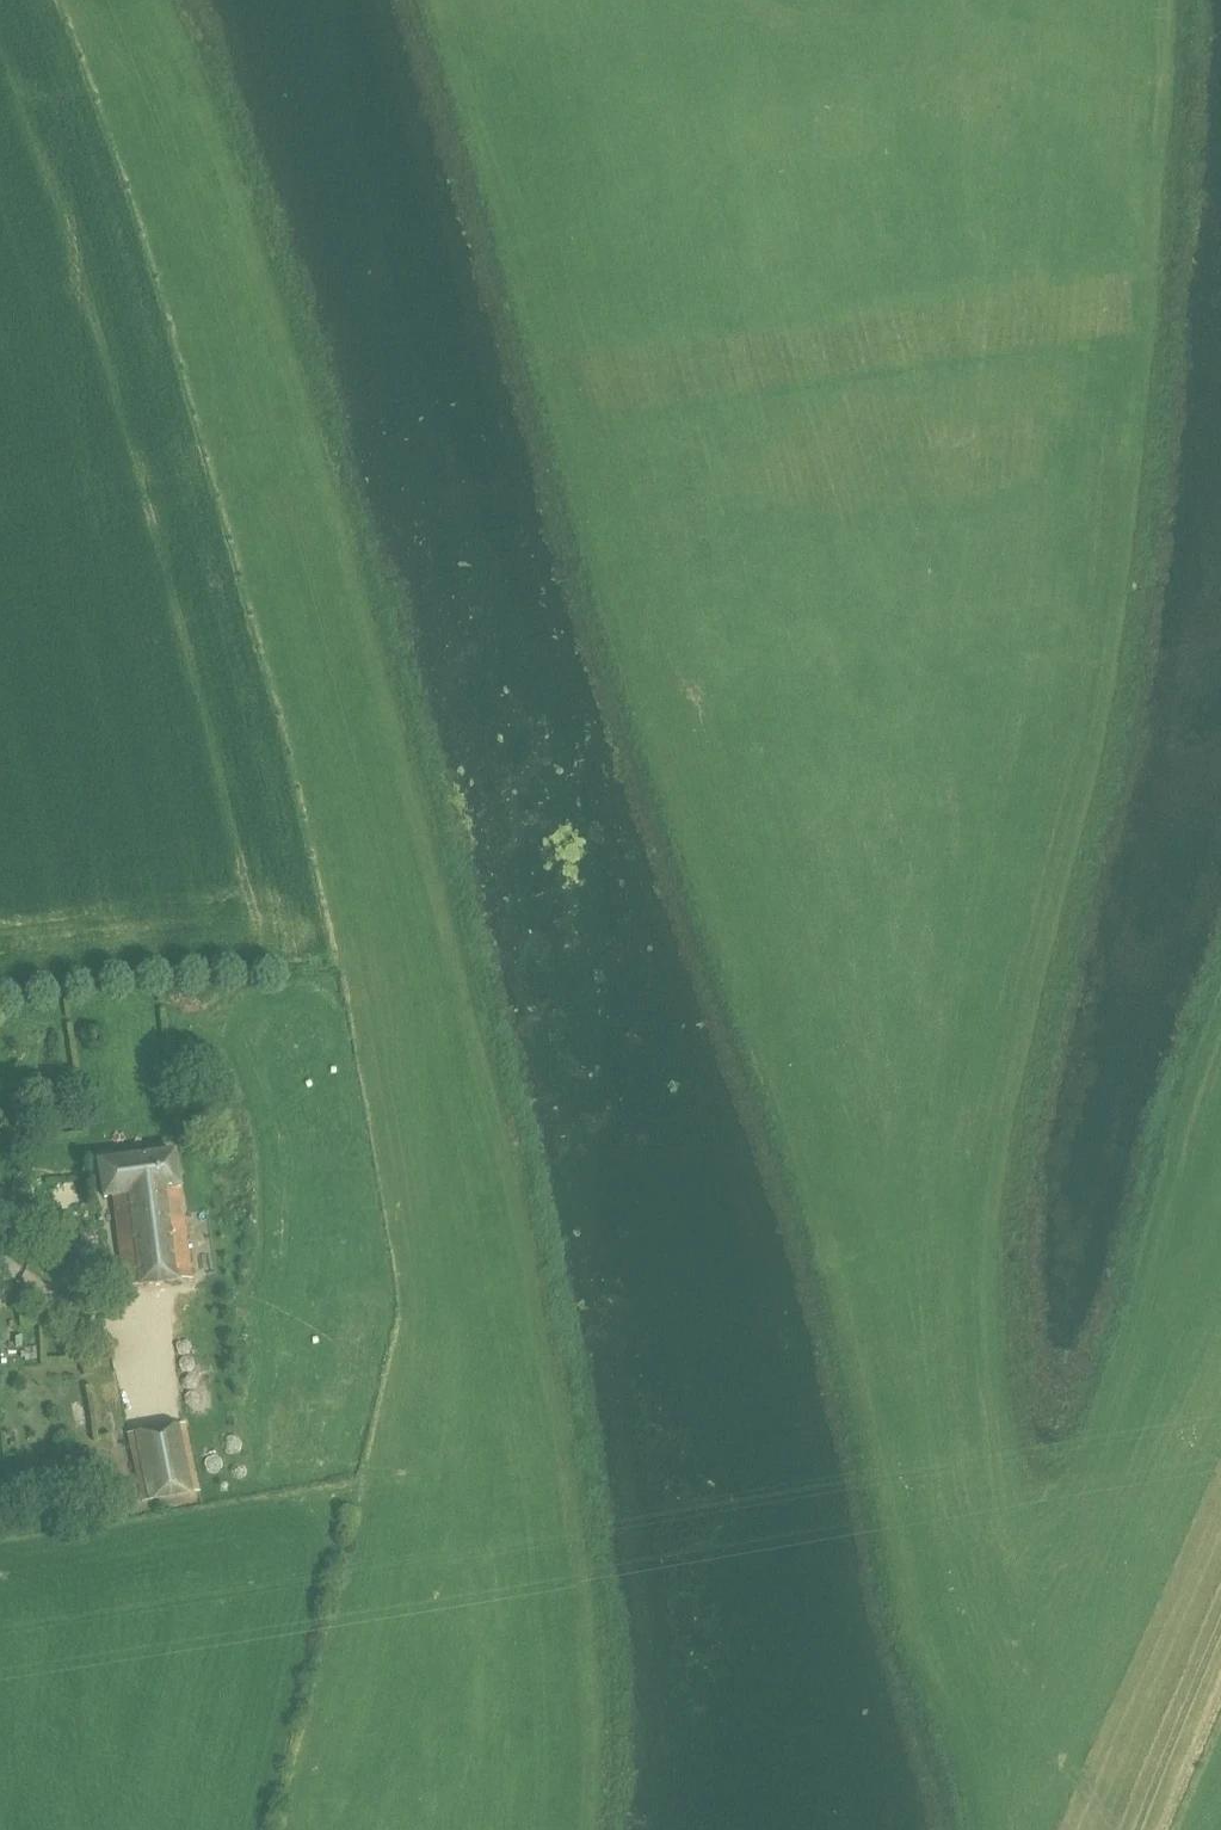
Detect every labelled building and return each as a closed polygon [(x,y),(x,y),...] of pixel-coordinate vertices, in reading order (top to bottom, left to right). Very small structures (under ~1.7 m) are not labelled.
[(112,1196),(125,1286),(192,1278),(174,1151),(99,1162),(103,1197),(112,1196)] [(128,1433),(129,1438),(142,1501),(199,1491),(186,1422),(128,1433)]
